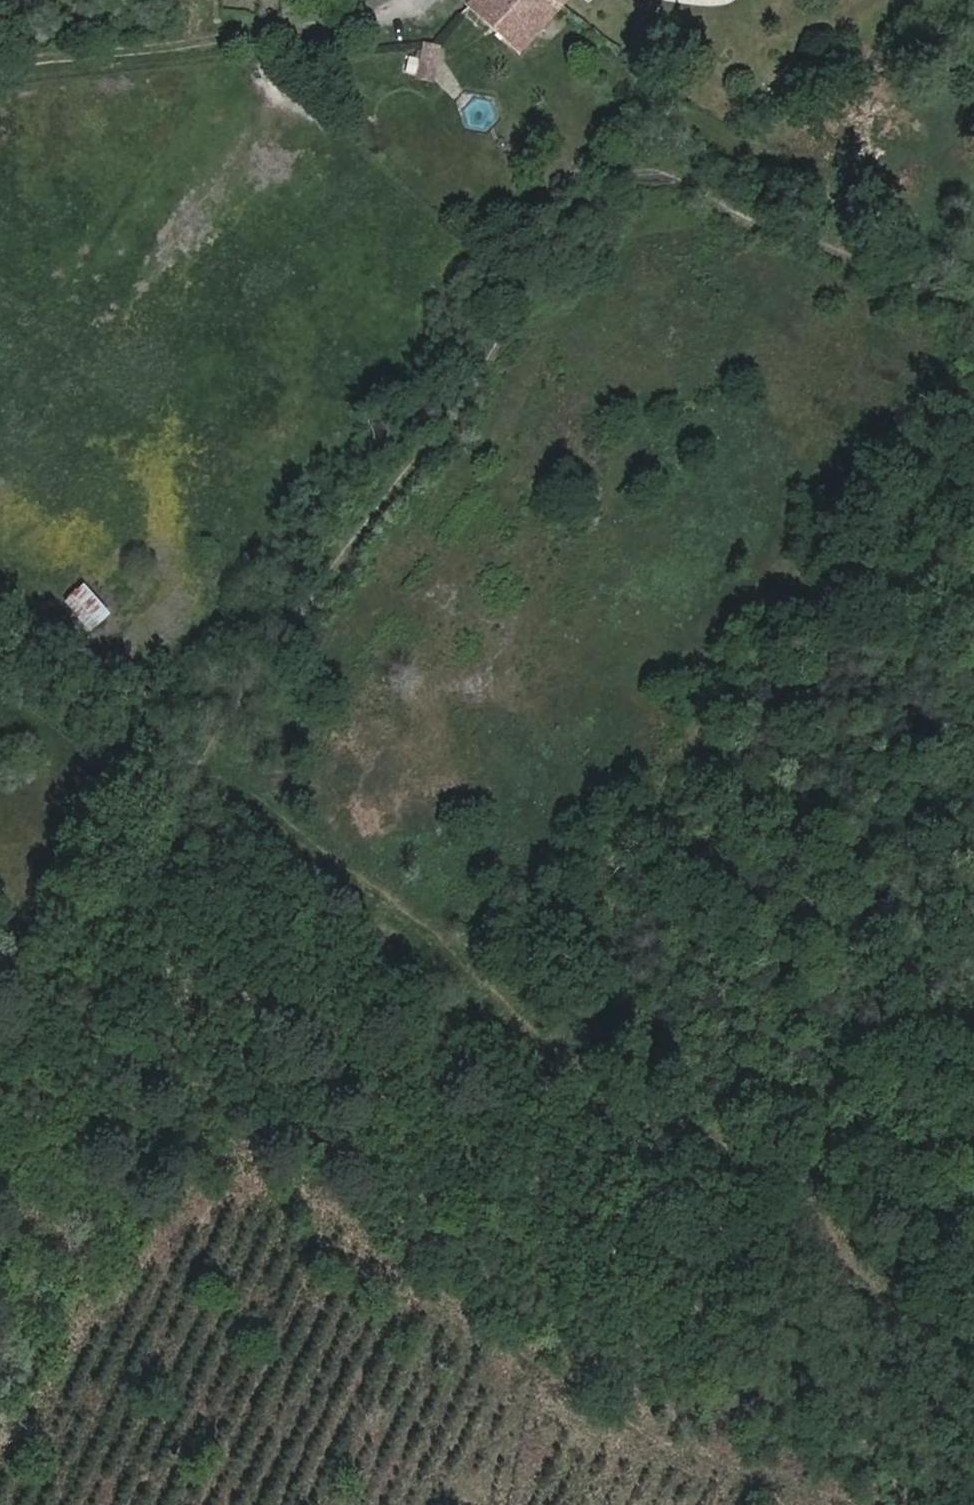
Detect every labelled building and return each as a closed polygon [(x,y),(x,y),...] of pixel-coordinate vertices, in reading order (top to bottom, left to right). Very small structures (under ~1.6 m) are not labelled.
[(518,54),(557,10),(546,0),(473,0),(467,6),(518,54)] [(557,10),(566,0),(546,0),(557,10)] [(434,78),(443,44),(427,40),(417,73),(434,78)] [(82,581),(63,598),(90,629),(110,612),(82,581)]
